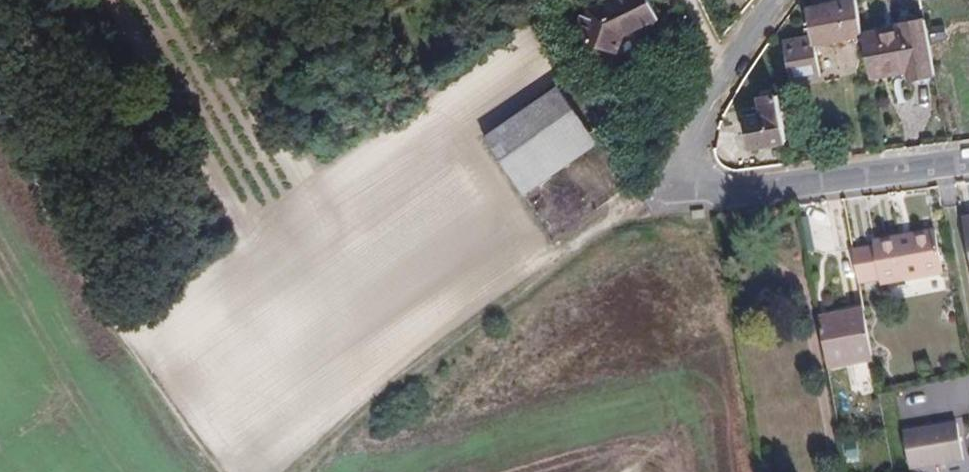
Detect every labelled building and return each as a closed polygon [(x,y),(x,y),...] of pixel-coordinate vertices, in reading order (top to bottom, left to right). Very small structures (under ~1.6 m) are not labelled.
[(581,45),(623,56),(627,39),(662,22),(651,0),(625,0),(594,15),(592,23),(586,22),(581,45)] [(816,44),(863,35),(856,0),(850,0),(806,8),(811,36),(783,41),(790,82),(822,76),(816,44)] [(907,71),(908,79),(935,74),(926,19),(897,24),(898,29),(863,35),(871,78),(907,71)] [(514,192),(591,146),(554,86),(479,132),(514,192)] [(745,116),(751,149),(786,142),(778,94),(759,97),(762,113),(745,116)] [(942,273),(935,230),(874,241),(875,246),(879,274),(881,283),(914,278),(942,273)] [(858,277),(879,274),(875,246),(853,250),(858,277)] [(829,368),(873,361),(864,309),(820,317),(829,368)] [(963,460),(957,423),(904,432),(910,469),(963,460)]
